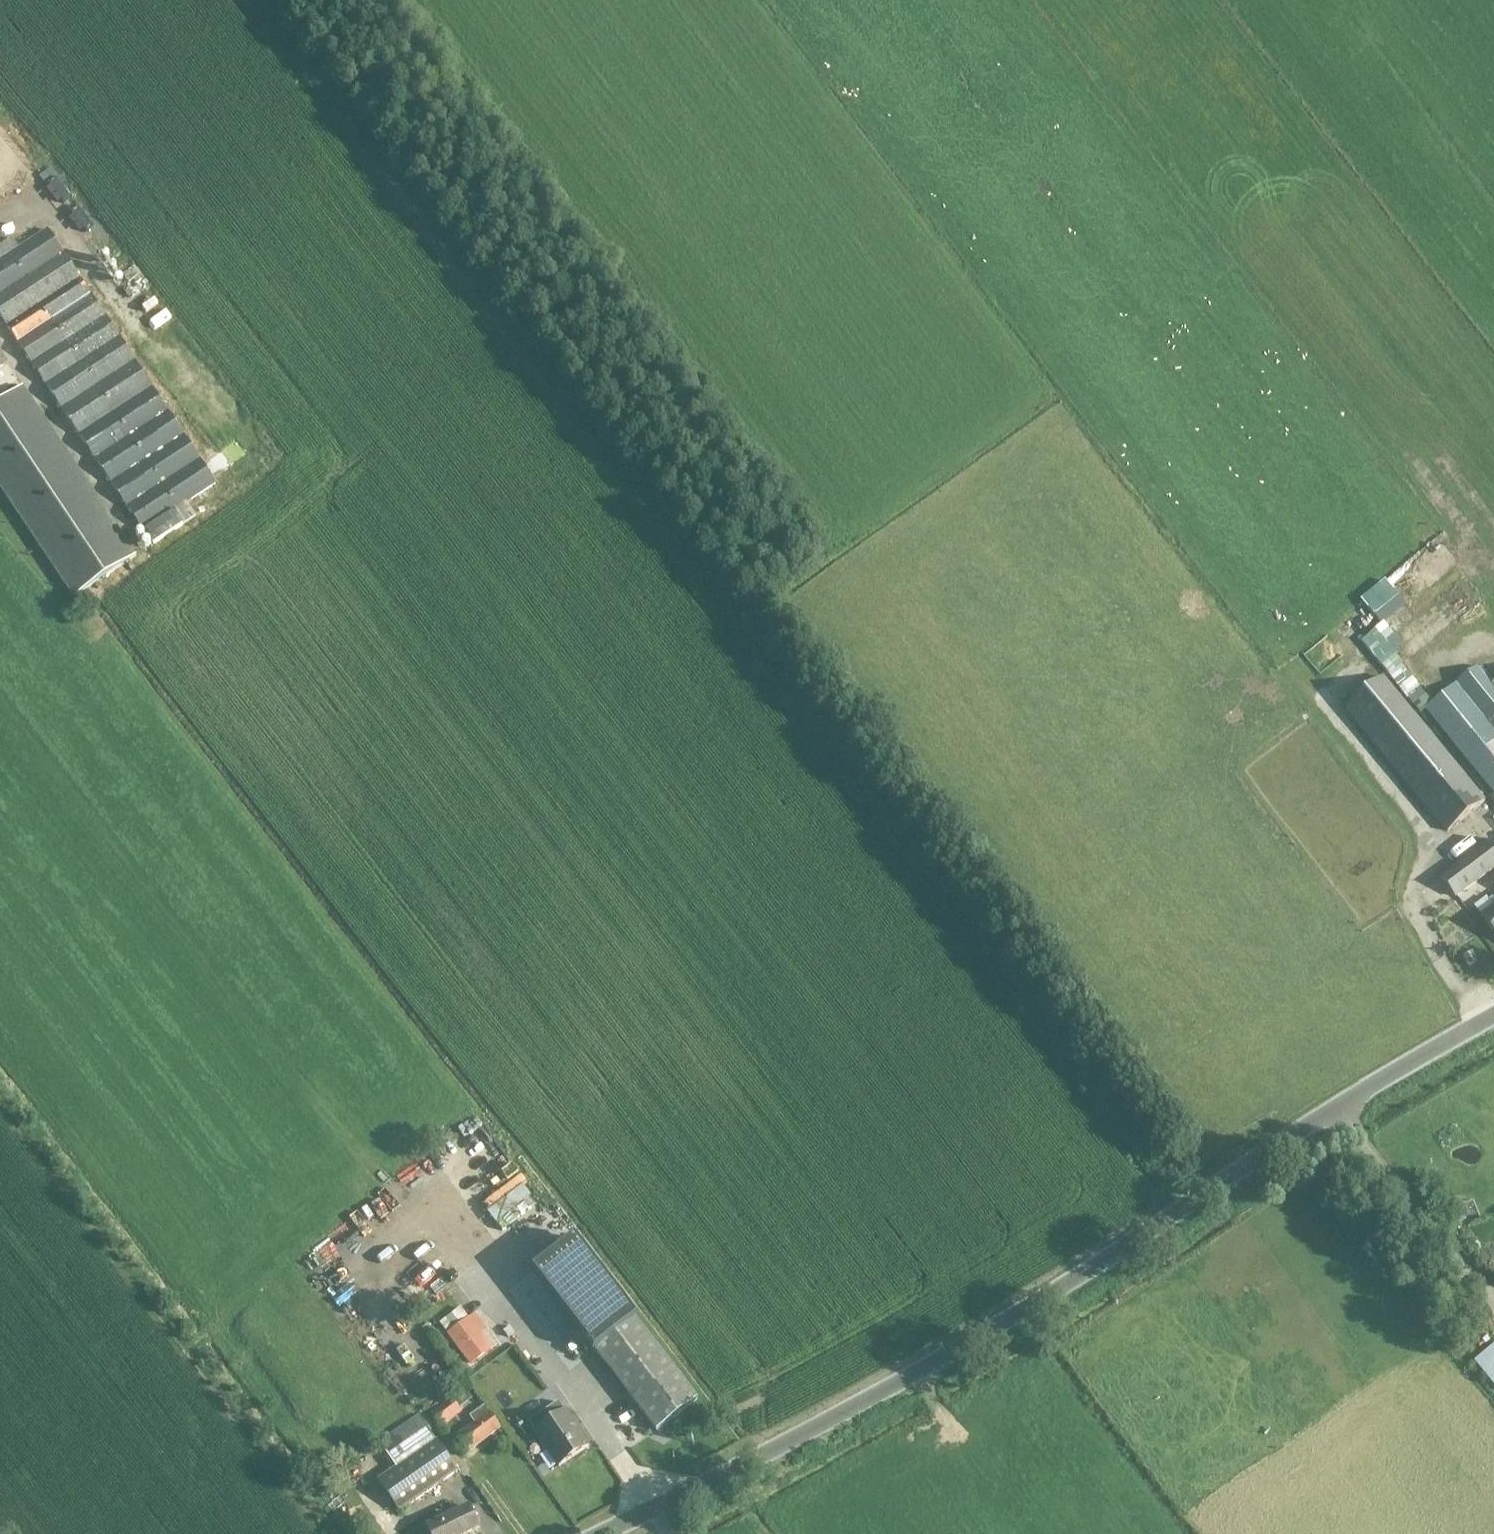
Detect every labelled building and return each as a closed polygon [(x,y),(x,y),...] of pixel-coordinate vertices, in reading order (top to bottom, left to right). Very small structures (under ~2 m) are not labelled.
[(79,275),(70,259),(11,291),(6,282),(63,251),(55,237),(0,267),(0,316),(1,317),(79,275)] [(84,280),(41,301),(48,314),(90,293),(84,280)] [(27,355),(105,315),(98,301),(20,341),(27,355)] [(16,337),(48,316),(40,305),(8,326),(16,337)] [(75,353),(118,337),(113,323),(70,339),(75,353)] [(61,401),(134,357),(124,341),(51,385),(61,401)] [(69,347),(34,364),(40,377),(75,361),(69,347)] [(143,368),(73,404),(146,545),(187,524),(177,504),(215,484),(190,436),(185,438),(171,410),(169,411),(159,392),(120,412),(115,403),(151,385),(143,368)] [(9,430),(12,407),(16,414),(29,415),(36,411),(37,402),(24,382),(13,380),(11,393),(0,391),(0,416),(9,430)] [(4,471),(8,469),(9,456),(5,455),(1,449),(0,449),(0,471),(4,471)] [(1342,612),(1359,635),(1378,622),(1370,612),(1397,593),(1387,579),(1342,612)] [(1322,671),(1341,651),(1324,636),(1305,656),(1322,671)] [(1492,684),(1480,668),(1428,708),(1493,794),(1493,688),(1491,685),(1492,684)] [(1344,709),(1447,833),(1486,800),(1384,676),(1344,709)] [(1493,871),(1493,843),(1491,839),(1441,877),(1457,898),(1493,871)] [(1439,855),(1445,864),(1468,851),(1463,842),(1439,855)] [(1482,916),(1493,932),(1493,907),(1482,916)] [(1473,954),(1464,959),(1469,967),(1478,962),(1473,954)] [(412,1161),(427,1185),(494,1143),(476,1114),(444,1134),(447,1140),(412,1161)] [(514,1193),(524,1219),(541,1213),(536,1199),(523,1204),(514,1181),(492,1189),(496,1200),(514,1193)] [(370,1235),(387,1221),(378,1211),(388,1203),(380,1194),(354,1215),(370,1235)] [(334,1225),(350,1242),(363,1230),(347,1213),(334,1225)] [(311,1245),(325,1262),(346,1246),(332,1228),(311,1245)] [(229,1238),(213,1248),(219,1258),(235,1248),(229,1238)] [(337,1276),(375,1247),(367,1238),(330,1267),(337,1276)] [(634,1316),(576,1239),(534,1272),(593,1348),(634,1316)] [(364,1266),(342,1286),(350,1295),(373,1275),(364,1266)] [(500,1345),(476,1314),(470,1319),(461,1308),(440,1324),(472,1366),(500,1345)] [(593,1348),(633,1400),(617,1412),(641,1444),(657,1431),(699,1399),(634,1316),(593,1348)] [(1472,1357),(1493,1386),(1493,1340),(1472,1357)] [(519,1407),(530,1419),(541,1409),(530,1397),(519,1407)] [(444,1429),(463,1414),(452,1398),(432,1413),(444,1429)] [(560,1467),(590,1447),(566,1412),(565,1412),(558,1402),(530,1422),(537,1432),(536,1433),(560,1467)] [(465,1456),(502,1428),(486,1407),(471,1417),(475,1423),(453,1440),(465,1456)] [(400,1514),(460,1473),(420,1414),(379,1442),(397,1468),(378,1481),(400,1514)] [(426,1521),(473,1504),(466,1487),(419,1504),(426,1521)] [(432,1533),(469,1533),(480,1529),(470,1508),(429,1528),(432,1533)]
